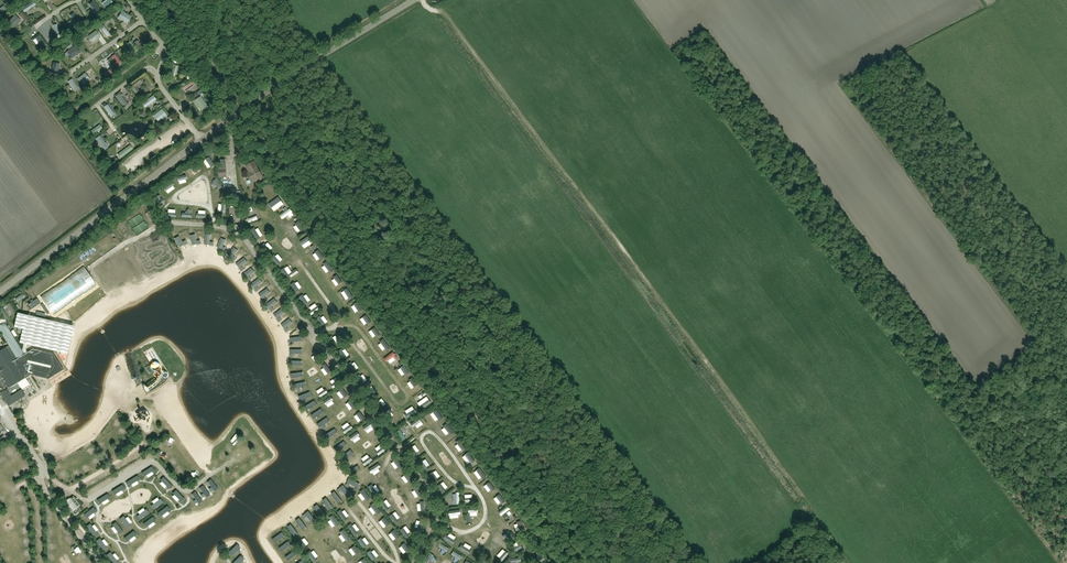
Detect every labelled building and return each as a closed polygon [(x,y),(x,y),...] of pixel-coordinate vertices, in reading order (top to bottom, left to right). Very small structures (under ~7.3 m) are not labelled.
[(34,3),(33,1),(22,8),(25,12),(36,5),(35,4),(34,3)] [(92,2),(89,4),(95,13),(99,10),(92,2)] [(127,24),(131,17),(122,11),(118,18),(127,24)] [(73,13),(70,16),(76,24),(80,22),(73,13)] [(103,25),(100,28),(106,37),(110,34),(103,25)] [(100,37),(96,31),(88,37),(92,43),(100,37)] [(138,36),(143,44),(146,42),(141,34),(138,36)] [(37,37),(35,39),(42,48),(46,46),(39,36),(38,37),(37,37)] [(130,42),(127,44),(134,54),(137,51),(130,42)] [(72,58),(80,52),(75,46),(67,52),(72,58)] [(121,64),(115,54),(111,57),(115,63),(111,66),(113,69),(121,64)] [(60,64),(53,62),(51,73),(57,74),(60,64)] [(78,79),(83,85),(90,79),(85,73),(78,79)] [(136,86),(142,82),(139,78),(129,86),(136,93),(139,90),(136,86)] [(72,79),(68,81),(75,91),(76,91),(78,90),(79,89),(72,79)] [(192,81),(183,88),(184,89),(185,90),(186,92),(194,85),(192,81)] [(123,106),(127,103),(119,94),(116,96),(123,106)] [(156,100),(153,95),(142,103),(143,105),(144,106),(145,108),(156,100)] [(203,108),(207,106),(201,96),(194,101),(199,108),(200,110),(201,110),(203,109),(203,108)] [(113,115),(114,114),(108,104),(104,107),(111,117),(112,116),(113,115)] [(167,116),(162,109),(154,115),(159,122),(167,116)] [(101,126),(100,125),(89,132),(92,136),(102,128),(102,127),(101,126)] [(100,136),(95,139),(104,150),(106,149),(107,148),(108,147),(100,136)] [(118,154),(121,158),(133,149),(132,147),(131,146),(130,145),(118,154)] [(218,177),(226,176),(225,159),(219,160),(219,169),(217,169),(218,177)] [(252,181),(261,176),(254,162),(248,165),(251,171),(247,173),(252,181)] [(218,189),(223,187),(219,177),(215,179),(218,189)] [(163,186),(167,191),(176,186),(173,181),(163,186)] [(264,189),(266,194),(275,190),(273,185),(264,189)] [(156,199),(164,193),(161,189),(153,195),(156,199)] [(291,208),(281,215),(284,219),(294,212),(291,208)] [(258,214),(246,218),(248,223),(259,219),(258,214)] [(123,223),(125,228),(134,223),(131,219),(123,223)] [(301,222),(291,228),(293,233),(304,226),(301,222)] [(116,241),(119,239),(114,230),(111,231),(116,241)] [(312,238),(309,234),(300,241),(302,244),(312,238)] [(179,236),(174,238),(179,247),(183,245),(182,244),(183,244),(179,236)] [(221,238),(217,247),(220,249),(221,248),(222,248),(225,240),(221,238)] [(172,253),(176,250),(170,242),(166,245),(172,253)] [(88,245),(84,247),(92,259),(96,256),(88,245)] [(317,245),(308,251),(311,255),(320,249),(317,245)] [(234,247),(227,255),(230,257),(231,256),(232,257),(237,250),(234,247)] [(235,254),(238,257),(243,253),(239,249),(235,254)] [(85,260),(88,258),(84,252),(74,259),(80,269),(88,264),(85,260)] [(165,254),(162,255),(168,269),(172,267),(165,254)] [(244,257),(236,264),(238,267),(239,266),(240,267),(247,261),(244,257)] [(158,272),(162,270),(156,259),(153,261),(158,272)] [(64,272),(71,269),(69,264),(61,267),(64,272)] [(148,264),(145,266),(150,276),(154,274),(148,264)] [(83,266),(40,296),(53,315),(97,285),(83,266)] [(251,268),(244,274),(246,277),(247,276),(247,277),(254,272),(251,268)] [(287,276),(290,280),(300,273),(297,269),(287,276)] [(336,288),(345,281),(343,277),(333,284),(336,288)] [(259,278),(251,284),(254,287),(254,286),(255,287),(262,282),(259,278)] [(98,287),(103,296),(107,295),(102,286),(98,287)] [(267,288),(259,294),(261,297),(262,296),(263,297),(270,292),(267,288)] [(352,289),(342,296),(347,303),(353,298),(351,295),(354,292),(352,289)] [(93,290),(90,291),(97,306),(101,304),(99,299),(97,300),(93,290)] [(31,302),(29,304),(32,309),(41,303),(37,298),(33,301),(32,300),(30,301),(31,302)] [(274,298),(266,304),(269,307),(269,306),(270,307),(277,302),(274,298)] [(314,300),(306,304),(309,310),(321,303),(319,300),(315,302),(314,300)] [(9,302),(6,305),(12,314),(16,312),(9,302)] [(43,304),(41,305),(47,315),(49,313),(43,304)] [(0,308),(0,312),(5,319),(8,317),(2,307),(0,308)] [(282,308),(274,314),(276,317),(277,317),(278,318),(285,312),(282,308)] [(17,313),(14,327),(23,329),(19,343),(23,344),(22,350),(25,354),(28,352),(26,349),(27,344),(67,354),(74,326),(17,313)] [(331,317),(319,321),(321,325),(332,321),(331,317)] [(289,319),(281,325),(284,328),(284,327),(285,328),(292,323),(289,319)] [(0,353),(0,388),(1,387),(4,392),(3,393),(10,403),(15,400),(16,401),(24,396),(23,395),(24,394),(21,389),(17,383),(26,378),(30,375),(37,376),(48,379),(55,375),(56,374),(63,369),(58,361),(54,354),(53,354),(33,349),(30,351),(28,352),(25,354),(24,354),(16,341),(4,322),(0,325),(0,332),(6,342),(9,346),(7,347),(8,348),(0,353)] [(318,368),(325,363),(321,358),(314,364),(318,368)] [(409,370),(401,376),(404,380),(412,374),(409,370)] [(324,380),(327,385),(335,380),(333,375),(324,380)] [(339,399),(346,395),(344,391),(337,395),(339,399)] [(419,401),(426,396),(423,392),(417,398),(419,401)] [(315,398),(309,402),(313,409),(319,404),(315,398)] [(413,402),(410,404),(412,407),(409,409),(411,413),(417,409),(413,402)] [(39,412),(46,421),(57,412),(50,403),(39,412)] [(322,405),(313,411),(318,418),(326,412),(322,405)] [(355,423),(365,416),(363,412),(353,418),(355,423)] [(327,417),(319,423),(321,427),(330,421),(327,417)] [(368,419),(365,422),(367,425),(365,427),(369,433),(375,428),(368,419)] [(123,424),(119,428),(124,433),(127,429),(123,424)] [(335,429),(326,434),(329,438),(337,432),(335,429)] [(339,443),(347,437),(344,434),(336,439),(339,443)] [(344,441),(336,447),(339,451),(346,445),(344,441)] [(93,444),(87,448),(89,453),(96,448),(93,444)] [(166,448),(160,454),(164,457),(169,452),(166,448)] [(423,448),(415,454),(417,457),(425,452),(423,448)] [(351,450),(343,456),(346,459),(353,453),(351,450)] [(470,456),(463,460),(466,466),(474,462),(470,456)] [(25,461),(20,463),(25,471),(29,469),(25,461)] [(403,469),(398,462),(391,467),(397,474),(403,469)] [(196,473),(200,470),(195,463),(191,467),(196,473)] [(358,466),(349,470),(351,474),(360,470),(358,466)] [(159,474),(163,481),(169,476),(165,470),(159,474)] [(398,474),(401,479),(408,475),(405,471),(398,474)] [(111,476),(106,479),(109,485),(114,482),(111,476)] [(450,481),(441,489),(444,492),(452,484),(450,481)] [(406,489),(408,494),(419,489),(416,484),(406,489)] [(344,487),(341,489),(347,497),(350,495),(344,487)] [(90,497),(94,493),(89,488),(85,492),(90,497)] [(336,493),(332,496),(338,503),(342,501),(336,493)] [(80,505),(73,496),(70,498),(70,499),(66,502),(66,501),(62,504),(69,513),(72,512),(74,515),(79,511),(77,508),(80,505)] [(327,500),(324,502),(330,510),(333,507),(327,500)] [(150,511),(154,508),(148,501),(144,504),(150,511)] [(162,515),(166,512),(161,506),(157,509),(162,515)] [(318,506),(315,509),(321,517),(324,514),(318,506)] [(506,519),(515,513),(512,509),(504,515),(506,519)] [(153,521),(157,518),(153,513),(149,516),(153,521)] [(310,513),(306,515),(312,523),(316,521),(310,513)] [(350,516),(356,526),(359,525),(352,515),(350,516)] [(139,523),(143,527),(148,524),(144,519),(139,523)] [(300,519),(297,522),(303,530),(306,527),(300,519)] [(340,523),(337,525),(343,535),(347,533),(340,523)] [(516,531),(524,527),(521,523),(514,527),(516,531)] [(136,525),(133,528),(137,533),(141,529),(136,525)] [(292,526),(288,529),(294,536),(298,534),(292,526)] [(330,542),(335,539),(330,528),(325,531),(330,542)] [(125,534),(130,541),(134,538),(129,531),(125,534)] [(282,533),(274,538),(277,542),(285,536),(282,533)] [(516,548),(519,546),(513,534),(510,535),(516,548)] [(317,536),(314,537),(320,549),(323,548),(317,536)] [(289,541),(281,547),(283,550),(291,545),(289,541)] [(235,546),(228,553),(232,556),(238,549),(235,546)] [(498,549),(494,555),(505,562),(509,555),(498,549)] [(295,550),(287,556),(290,559),(298,554),(295,550)] [(114,562),(119,560),(115,554),(111,557),(114,562)] [(437,557),(433,554),(426,562),(428,562),(433,562),(437,557)]
